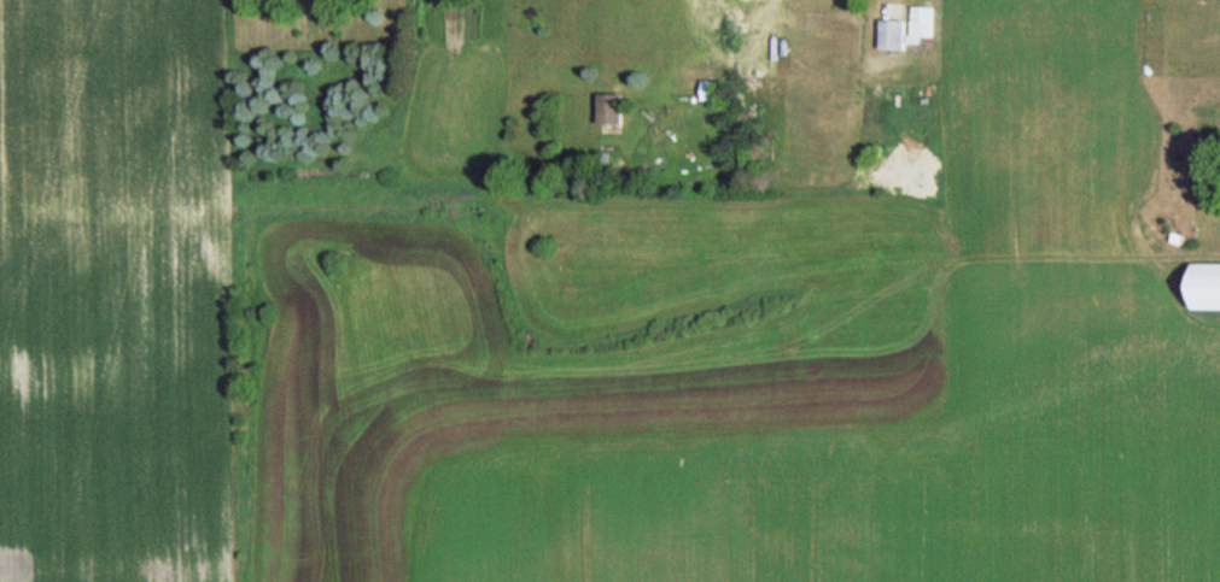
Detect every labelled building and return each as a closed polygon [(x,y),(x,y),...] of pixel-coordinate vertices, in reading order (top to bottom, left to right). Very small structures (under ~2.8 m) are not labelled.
[(883,19),(883,49),(912,49),(912,43),(927,43),(927,36),(937,36),(937,6),(913,6),(913,19),(883,19)] [(727,101),(727,80),(705,79),(705,100),(727,101)] [(630,94),(602,94),(602,124),(630,124),(630,94)] [(1199,310),(1219,311),(1219,265),(1199,265),(1199,310)]
